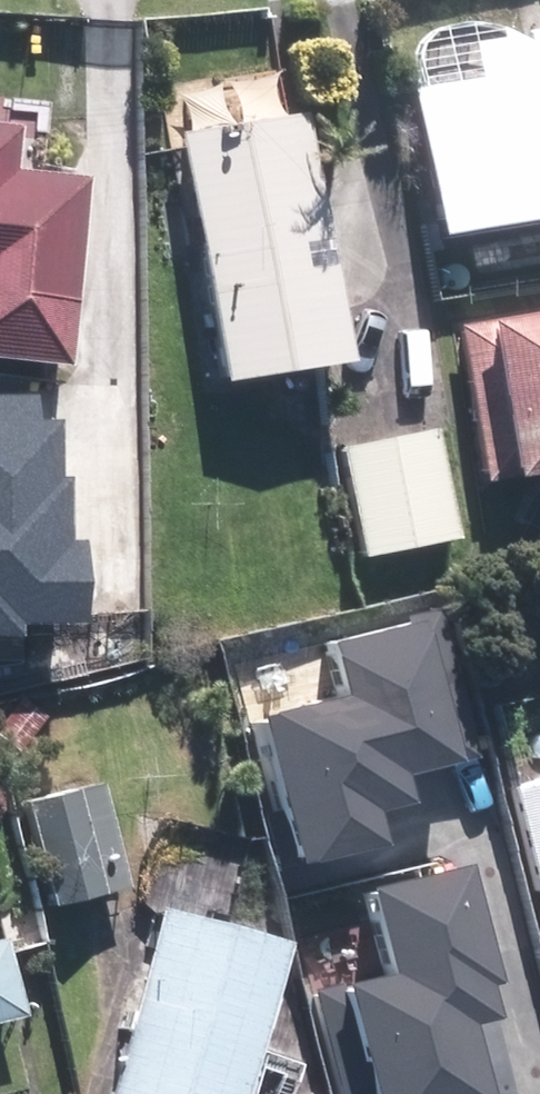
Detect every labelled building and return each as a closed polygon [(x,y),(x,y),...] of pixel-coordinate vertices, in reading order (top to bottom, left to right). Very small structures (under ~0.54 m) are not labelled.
[(436,227),(539,208),(539,65),(411,87),(436,227)] [(302,105),(177,127),(222,376),(346,354),(302,105)] [(15,160),(20,117),(0,115),(0,347),(62,354),(83,168),(15,160)] [(485,311),(486,316),(459,321),(486,478),(539,469),(539,302),(485,311)] [(456,535),(433,423),(340,442),(363,554),(456,535)] [(289,873),(396,847),(387,812),(424,803),(417,775),(483,758),(477,733),(485,731),(454,606),(411,617),(413,624),(331,644),(344,699),(252,721),(289,873)] [(126,880),(98,777),(24,798),(53,901),(126,880)] [(477,862),(358,892),(380,976),(314,993),(340,1093),(499,1093),(482,1025),(506,1018),(498,984),(508,981),(477,862)] [(284,930),(159,896),(106,1093),(240,1093),(284,930)] [(24,1008),(3,929),(0,930),(0,1014),(24,1008)]
